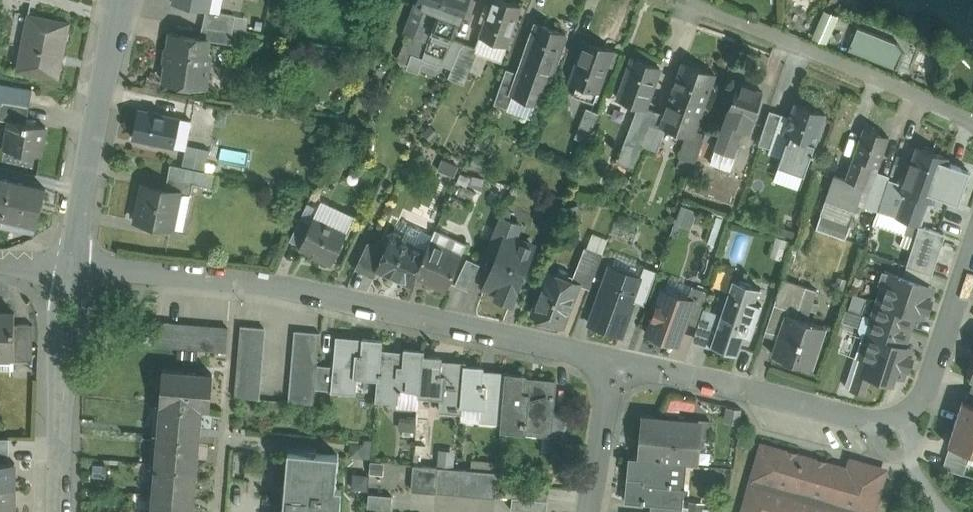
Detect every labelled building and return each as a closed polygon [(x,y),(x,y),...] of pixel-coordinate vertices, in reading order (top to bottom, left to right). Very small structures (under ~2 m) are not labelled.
[(173,3),(206,10),(209,10),(211,0),(173,0),(173,3)] [(415,3),(416,3),(406,30),(405,32),(408,33),(428,40),(442,0),(416,0),(415,3)] [(428,40),(422,57),(441,64),(452,39),(459,19),(461,19),(468,0),(442,0),(428,40)] [(506,0),(492,0),(479,36),(507,46),(521,6),(506,0)] [(235,15),(209,10),(206,10),(202,26),(232,30),(235,15)] [(69,22),(28,14),(17,69),(58,78),(69,22)] [(816,32),(828,38),(836,20),(824,15),(816,32)] [(519,72),(511,94),(512,94),(535,102),(546,72),(551,74),(566,33),(537,22),(519,72)] [(202,26),(200,38),(208,39),(208,40),(236,44),(238,31),(232,30),(202,26)] [(853,27),(846,49),(895,64),(901,41),(853,27)] [(428,40),(408,33),(398,59),(408,63),(412,53),(422,57),(428,40)] [(200,38),(171,34),(169,48),(167,49),(165,61),(167,62),(164,81),(174,82),(177,87),(186,88),(189,85),(205,87),(210,55),(206,52),(208,40),(208,39),(200,38)] [(452,39),(441,64),(452,68),(461,46),(463,47),(465,43),(464,43),(452,39)] [(612,51),(585,41),(570,81),(576,83),(573,94),(594,102),(610,57),(612,51)] [(461,46),(452,68),(466,74),(476,47),(465,43),(463,47),(461,46)] [(621,54),(612,51),(610,57),(619,61),(621,54)] [(660,68),(632,58),(618,98),(639,105),(645,108),(660,68)] [(715,73),(683,62),(668,103),(676,106),(670,123),(689,130),(694,131),(695,130),(715,73)] [(466,74),(452,68),(448,77),(462,83),(466,74)] [(507,68),(494,102),(507,107),(512,94),(511,94),(519,72),(507,68)] [(763,91),(738,82),(720,133),(719,134),(744,143),(763,91)] [(0,83),(0,101),(4,102),(1,119),(10,120),(10,119),(26,122),(32,89),(0,83)] [(617,106),(603,100),(599,113),(594,127),(607,133),(611,122),(617,106)] [(825,113),(795,103),(785,133),(790,135),(788,141),(786,140),(778,164),(804,173),(811,153),(813,153),(813,152),(812,151),(815,143),(825,113)] [(645,108),(639,105),(616,161),(633,168),(642,145),(655,111),(645,108)] [(599,113),(586,108),(575,138),(587,143),(594,127),(599,113)] [(179,118),(139,109),(133,138),(173,147),(179,118)] [(770,110),(758,144),(770,148),(781,114),(770,110)] [(655,111),(642,145),(657,151),(665,128),(660,126),(664,114),(655,111)] [(26,122),(10,119),(10,120),(5,149),(40,155),(45,126),(26,122)] [(620,125),(611,122),(607,133),(616,137),(620,125)] [(889,136),(864,127),(846,179),(864,185),(871,164),(878,166),(889,136)] [(720,133),(706,128),(705,133),(696,160),(709,165),(716,148),(739,156),(744,143),(719,134),(720,133)] [(694,131),(689,130),(680,156),(695,161),(696,160),(705,133),(695,130),(694,131)] [(209,149),(186,145),(182,166),(205,171),(209,149)] [(903,185),(900,191),(904,193),(896,217),(908,221),(909,220),(933,152),(917,146),(917,147),(916,146),(903,185)] [(933,152),(909,220),(908,221),(920,225),(924,213),(931,215),(933,207),(932,206),(934,202),(932,202),(948,157),(933,152)] [(182,166),(170,164),(166,189),(179,192),(178,193),(190,195),(192,183),(214,188),(217,174),(182,166)] [(877,172),(866,207),(878,211),(888,179),(889,177),(877,172)] [(846,179),(834,175),(826,199),(856,209),(864,185),(846,179)] [(21,182),(0,177),(0,223),(1,223),(0,226),(9,228),(21,182)] [(903,185),(888,179),(878,210),(896,217),(904,193),(900,191),(903,185)] [(21,182),(9,228),(20,231),(22,221),(37,224),(46,188),(21,182)] [(166,189),(144,184),(136,220),(171,228),(178,193),(179,192),(166,189)] [(856,209),(826,199),(820,215),(850,225),(856,209)] [(333,208),(325,223),(313,218),(311,223),(300,246),(314,252),(313,254),(332,263),(353,217),(333,208)] [(850,225),(820,215),(816,229),(845,239),(850,225)] [(515,223),(499,217),(489,242),(500,247),(505,235),(510,236),(515,223)] [(300,218),(290,241),(300,246),(311,223),(300,218)] [(937,237),(918,231),(920,225),(908,221),(905,232),(916,236),(907,265),(926,271),(937,237)] [(401,240),(399,234),(394,232),(388,234),(386,239),(388,245),(385,250),(377,268),(378,269),(410,283),(414,275),(425,251),(401,240)] [(510,236),(505,235),(500,247),(485,285),(499,290),(496,298),(511,303),(534,246),(510,236)] [(385,250),(368,242),(355,268),(374,277),(378,269),(377,268),(385,250)] [(461,256),(429,242),(425,251),(414,275),(415,275),(416,272),(428,278),(427,281),(446,289),(461,256)] [(585,247),(572,280),(579,283),(579,284),(590,288),(602,254),(585,247)] [(467,258),(454,285),(468,291),(480,264),(467,258)] [(926,271),(907,265),(903,276),(928,285),(932,274),(926,271)] [(657,271),(644,266),(640,277),(641,278),(633,301),(644,305),(645,304),(657,271)] [(640,277),(611,267),(590,324),(621,335),(633,301),(641,278),(640,277)] [(572,280),(549,271),(532,314),(562,326),(579,284),(579,283),(572,280)] [(903,276),(897,274),(896,275),(885,271),(881,285),(884,286),(879,300),(878,300),(873,317),(909,329),(914,314),(922,317),(925,309),(928,310),(931,300),(928,298),(932,286),(928,285),(903,276)] [(721,314),(710,345),(737,354),(744,334),(751,336),(761,304),(755,302),(760,288),(733,279),(721,314)] [(824,326),(794,316),(805,286),(800,284),(788,314),(787,314),(774,355),(811,367),(824,326)] [(709,291),(692,286),(688,299),(693,301),(685,321),(697,326),(700,318),(703,308),(709,291)] [(688,299),(662,290),(647,333),(677,344),(685,321),(693,301),(688,299)] [(852,291),(847,305),(861,311),(866,297),(852,291)] [(717,312),(703,308),(700,318),(713,322),(717,312)] [(0,312),(0,369),(14,369),(14,360),(14,357),(15,357),(15,324),(15,312),(0,312)] [(713,322),(700,318),(697,326),(692,341),(709,347),(710,345),(721,314),(717,312),(713,322)] [(909,329),(873,317),(866,336),(867,336),(860,358),(868,361),(864,373),(891,382),(894,375),(902,377),(906,367),(909,368),(912,357),(909,356),(912,349),(903,346),(909,329)] [(169,323),(157,322),(155,346),(167,347),(169,323)] [(181,324),(169,323),(167,347),(179,348),(181,324)] [(33,324),(15,324),(15,357),(14,357),(14,360),(33,360),(33,324)] [(193,325),(181,324),(179,348),(191,349),(193,325)] [(204,326),(193,325),(191,349),(202,350),(204,326)] [(217,327),(204,326),(202,350),(214,351),(217,327)] [(264,328),(240,326),(234,397),(258,399),(264,328)] [(229,328),(217,327),(214,351),(226,352),(229,328)] [(314,404),(315,389),(317,365),(320,333),(296,331),(290,402),(314,404)] [(363,340),(337,338),(334,367),(332,391),(355,393),(356,377),(377,379),(378,379),(380,352),(381,352),(382,340),(363,338),(363,340)] [(381,352),(380,352),(378,379),(377,379),(376,400),(397,402),(398,389),(419,391),(420,391),(423,356),(424,351),(405,349),(404,354),(381,352)] [(423,356),(420,391),(419,391),(418,395),(441,398),(440,411),(460,412),(461,405),(464,367),(464,365),(440,362),(441,358),(423,356)] [(334,367),(317,365),(315,389),(332,391),(334,367)] [(482,368),(464,367),(461,405),(483,407),(482,420),(502,422),(506,375),(481,373),(482,368)] [(212,373),(168,370),(162,370),(159,403),(155,402),(155,403),(202,406),(202,407),(209,408),(212,373)] [(555,383),(524,380),(524,376),(506,375),(502,422),(501,430),(550,434),(551,434),(553,411),(555,383)] [(968,389),(964,401),(972,404),(972,391),(970,390),(968,389)] [(963,400),(955,422),(972,428),(972,404),(964,401),(963,400)] [(314,404),(290,402),(288,421),(312,423),(314,404)] [(202,406),(155,403),(152,432),(199,436),(202,407),(202,406)] [(566,413),(553,411),(551,434),(550,434),(549,441),(563,443),(566,413)] [(669,461),(672,420),(644,418),(642,438),(640,457),(640,458),(669,461)] [(672,420),(669,461),(686,463),(696,464),(699,434),(709,435),(710,420),(699,419),(699,423),(672,420)] [(955,422),(948,444),(950,445),(971,452),(972,452),(972,428),(955,422)] [(199,436),(152,432),(149,462),(196,466),(199,436)] [(0,437),(0,450),(9,450),(9,437),(0,437)] [(350,441),(350,456),(370,455),(369,440),(350,441)] [(797,455),(798,453),(797,452),(796,455),(787,453),(788,450),(787,450),(787,452),(762,445),(743,511),(874,511),(876,505),(873,500),(878,498),(884,474),(881,468),(856,461),(849,464),(846,475),(829,470),(830,464),(826,463),(827,461),(826,461),(825,464),(816,461),(817,458),(816,458),(816,460),(797,455)] [(971,452),(950,445),(942,467),(964,474),(971,452)] [(438,461),(454,461),(454,448),(438,447),(438,461)] [(0,450),(0,461),(9,461),(9,450),(0,450)] [(288,450),(285,485),(287,485),(285,511),(339,511),(341,488),(335,487),(338,455),(288,450)] [(669,461),(640,459),(640,458),(640,457),(630,456),(626,501),(651,503),(682,506),(686,463),(669,461)] [(15,486),(15,461),(9,461),(0,461),(0,486),(15,486)] [(196,466),(149,462),(147,492),(194,496),(196,466)] [(438,467),(413,465),(411,489),(436,491),(438,467)] [(451,468),(438,467),(436,491),(448,492),(451,468)] [(462,469),(451,468),(448,492),(460,493),(462,469)] [(474,470),(462,469),(460,493),(472,494),(474,470)] [(498,472),(474,470),(472,494),(496,496),(498,472)] [(549,487),(524,485),(523,498),(548,500),(549,487)] [(0,486),(0,511),(15,511),(15,486),(0,486)] [(147,492),(145,511),(193,511),(194,496),(147,492)] [(392,495),(369,493),(367,509),(391,511),(392,495)] [(512,497),(511,509),(546,511),(547,511),(548,500),(523,498),(512,497)] [(651,503),(650,511),(681,511),(682,506),(651,503)]
